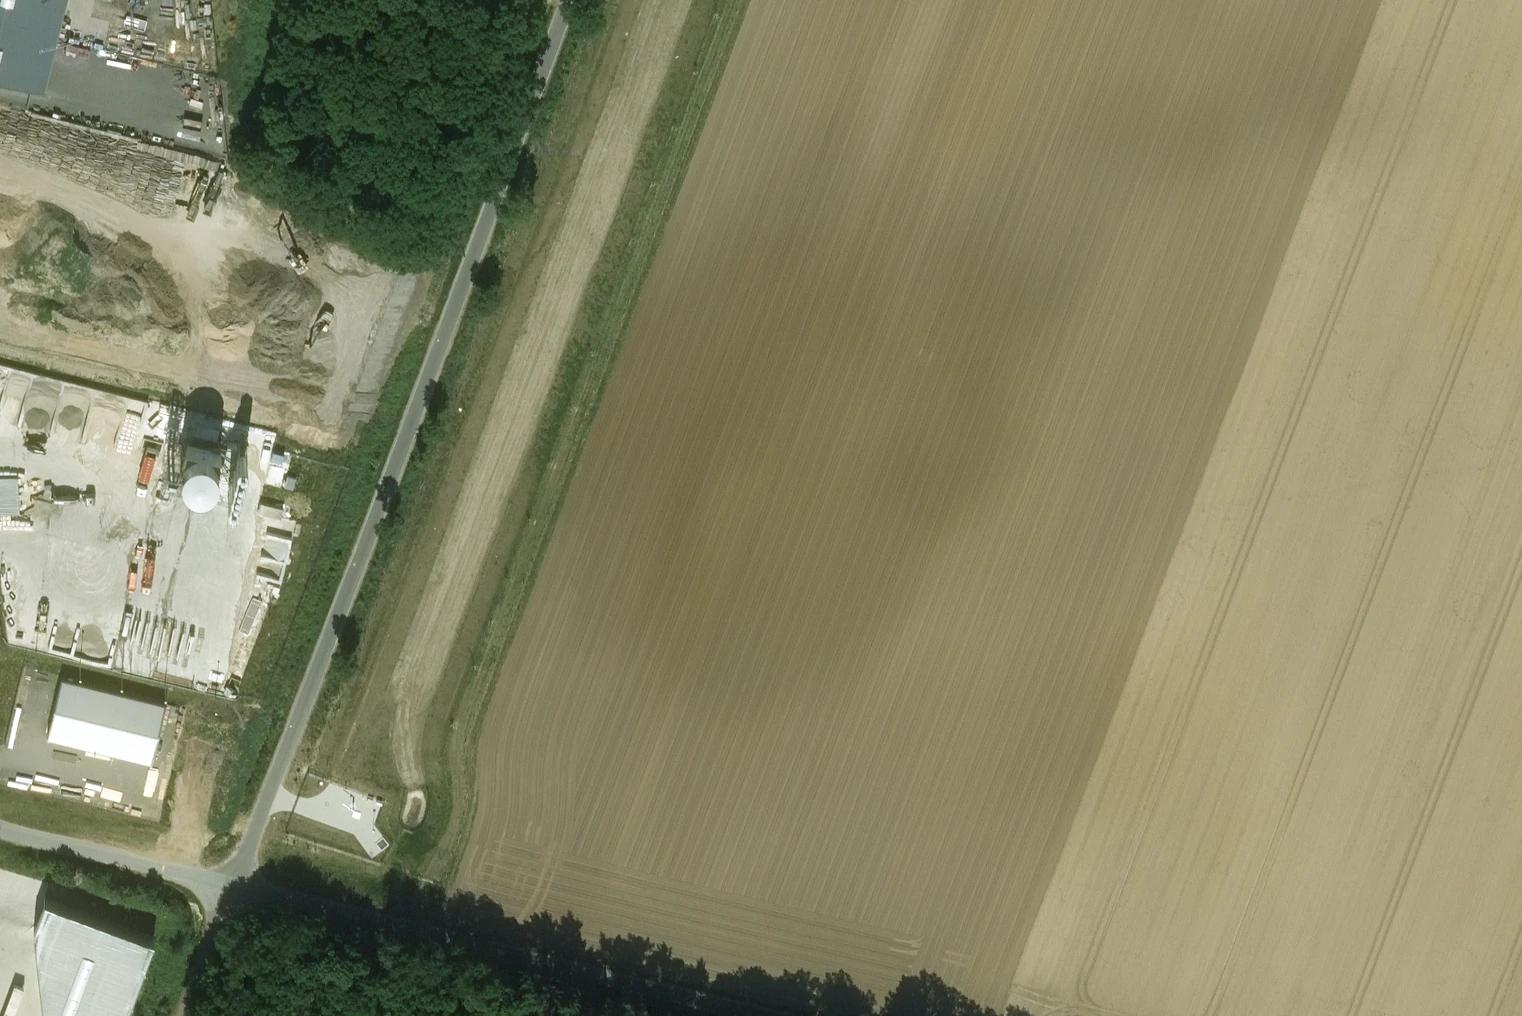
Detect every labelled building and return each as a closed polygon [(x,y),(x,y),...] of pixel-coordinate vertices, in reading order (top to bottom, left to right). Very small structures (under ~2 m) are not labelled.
[(37,79),(57,0),(0,0),(0,70),(37,79)] [(161,704),(61,680),(48,735),(148,759),(161,704)] [(46,897),(35,926),(45,1015),(125,1015),(154,936),(46,897)]
